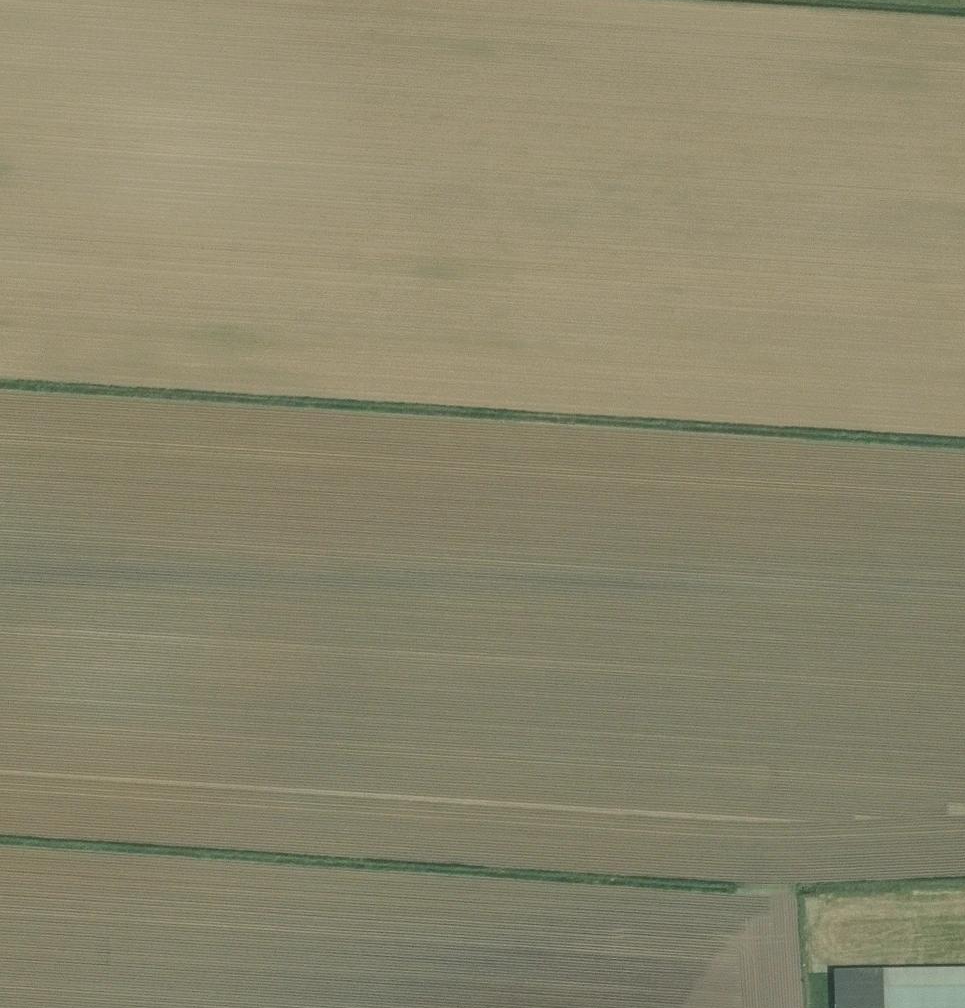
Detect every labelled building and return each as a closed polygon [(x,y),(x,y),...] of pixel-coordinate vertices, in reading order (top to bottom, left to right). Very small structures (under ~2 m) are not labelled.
[(882,973),(883,994),(883,1007),(964,1007),(964,972),(882,973)]
